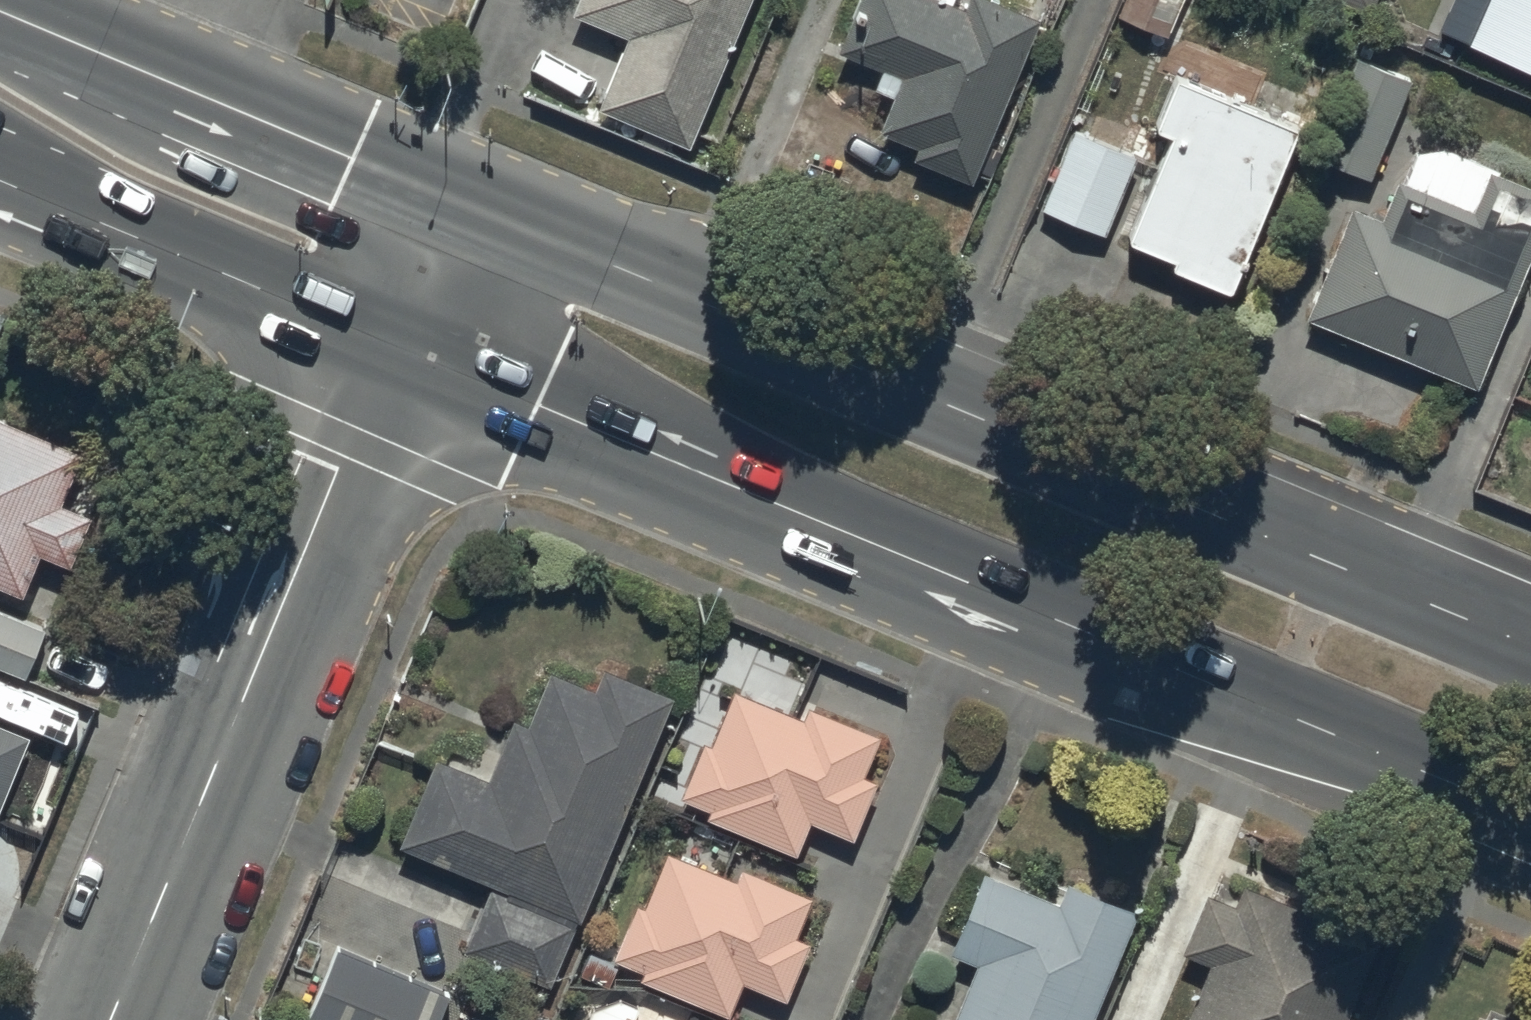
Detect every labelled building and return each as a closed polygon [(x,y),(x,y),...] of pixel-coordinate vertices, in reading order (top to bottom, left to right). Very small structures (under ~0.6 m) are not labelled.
[(693,154),(757,0),(585,0),(576,20),(631,43),(601,116),(693,154)] [(975,190),(1042,25),(980,0),(972,0),(966,14),(932,0),(865,0),(841,57),(905,83),(882,138),(921,154),(916,166),(975,190)] [(1170,41),(1187,0),(1129,0),(1120,20),(1170,41)] [(1373,19),(1381,0),(1327,0),(1373,19)] [(1323,166),(1373,186),(1413,86),(1363,67),(1323,166)] [(1175,277),(1234,301),(1301,138),(1181,88),(1160,138),(1176,145),(1133,250),(1178,269),(1175,277)] [(1045,215),(1107,240),(1139,163),(1076,137),(1045,215)] [(1479,396),(1530,269),(1530,194),(1492,178),(1476,218),(1400,187),(1383,226),(1355,215),(1309,326),(1479,396)] [(0,427),(0,594),(22,603),(38,563),(67,575),(88,523),(60,512),(81,459),(0,427)] [(28,684),(46,636),(0,617),(0,673),(28,684)] [(576,905),(670,682),(601,653),(591,675),(547,657),(524,711),(510,705),(484,765),(433,743),(396,830),(576,905)] [(808,807),(850,825),(874,767),(860,762),(876,723),(806,694),(801,706),(731,677),(708,733),(701,730),(679,784),(708,796),(704,805),(793,842),(808,807)] [(28,744),(0,733),(0,813),(28,744)] [(638,967),(726,1003),(740,969),(783,987),(806,930),(793,924),(809,885),(738,856),(733,868),(665,840),(642,895),(634,892),(612,946),(641,958),(638,967)] [(1133,897),(1064,868),(1055,888),(979,857),(946,938),(974,950),(945,1019),(1082,1019),(1133,897)] [(1375,926),(1240,871),(1232,891),(1205,879),(1180,938),(1207,949),(1178,1019),(1337,1019),(1375,926)] [(461,938),(547,974),(573,910),(488,875),(461,938)] [(303,1011),(324,1019),(429,1019),(446,981),(335,934),(303,1011)] [(624,1003),(617,1019),(665,1019),(624,1003)] [(1482,1006),(1477,1019),(1516,1019),(1482,1006)]
